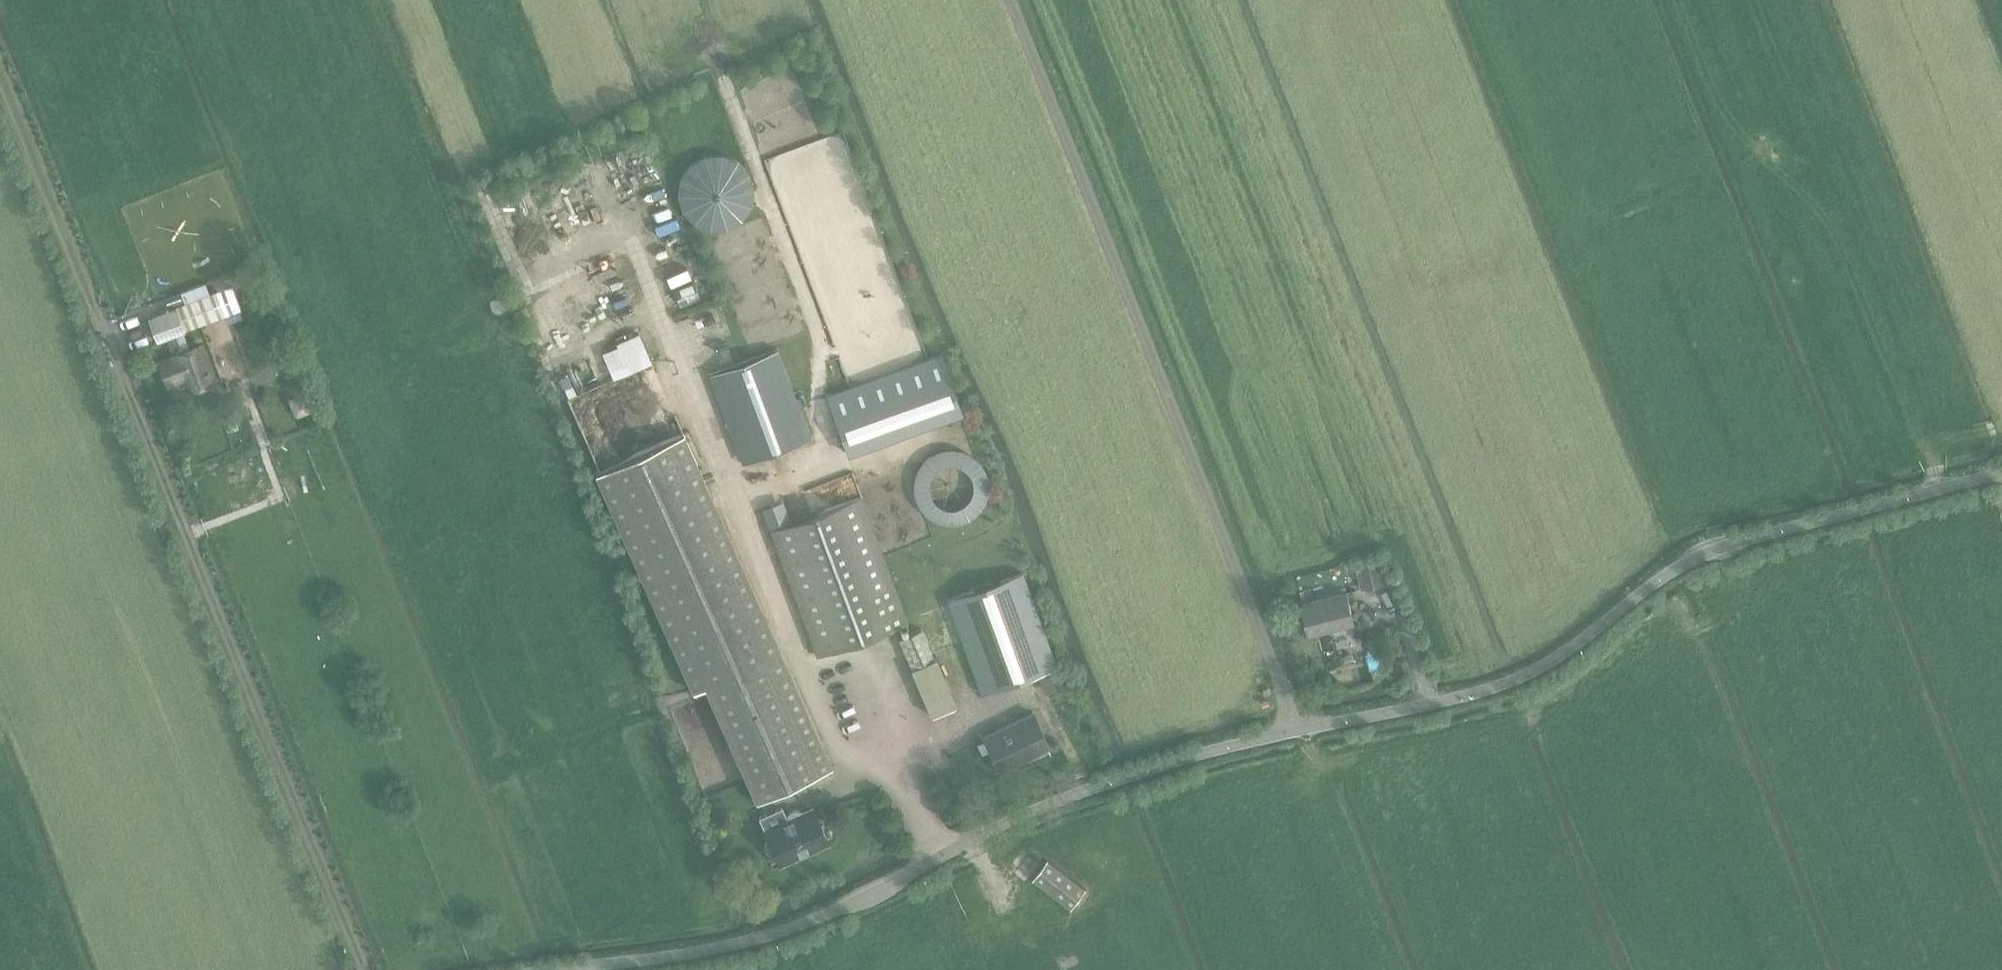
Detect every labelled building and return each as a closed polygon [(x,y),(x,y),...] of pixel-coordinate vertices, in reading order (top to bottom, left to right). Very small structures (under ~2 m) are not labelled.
[(680,177),(677,194),(682,210),(694,223),(710,230),(727,228),(741,220),(752,206),(754,189),(749,173),(737,160),(722,153),(705,155),(690,163),(680,177)] [(216,291),(209,294),(204,282),(178,292),(183,304),(148,317),(157,341),(225,315),(216,291)] [(191,387),(209,380),(216,378),(204,345),(189,350),(181,332),(168,337),(174,356),(160,361),(168,383),(187,376),(191,387)] [(616,342),(629,371),(651,361),(639,333),(616,342)] [(782,347),(712,370),(742,462),(813,438),(782,347)] [(851,387),(826,396),(848,453),(961,411),(940,354),(929,358),(851,387)] [(290,398),(298,415),(312,409),(304,391),(290,398)] [(684,432),(596,472),(693,691),(706,685),(757,800),(832,766),(684,432)] [(936,529),(992,505),(966,443),(909,466),(936,529)] [(908,621),(861,496),(769,530),(816,655),(908,621)] [(1361,588),(1386,582),(1380,558),(1355,564),(1361,588)] [(981,693),(1057,665),(1023,572),(947,600),(981,693)] [(1310,633),(1353,623),(1346,594),(1303,604),(1310,633)] [(932,716),(954,706),(921,628),(898,638),(932,716)] [(1057,670),(1042,675),(1048,691),(1063,685),(1057,670)] [(1027,755),(1049,744),(1033,712),(983,737),(1000,770),(1028,756),(1027,755)] [(773,854),(777,853),(780,861),(828,840),(814,809),(803,814),(802,812),(798,810),(794,810),(790,811),(788,814),(786,818),(786,822),(766,831),(770,839),(766,842),(765,846),(765,849),(768,853),(773,854)] [(1068,900),(1079,884),(1049,862),(1038,878),(1068,900)]
